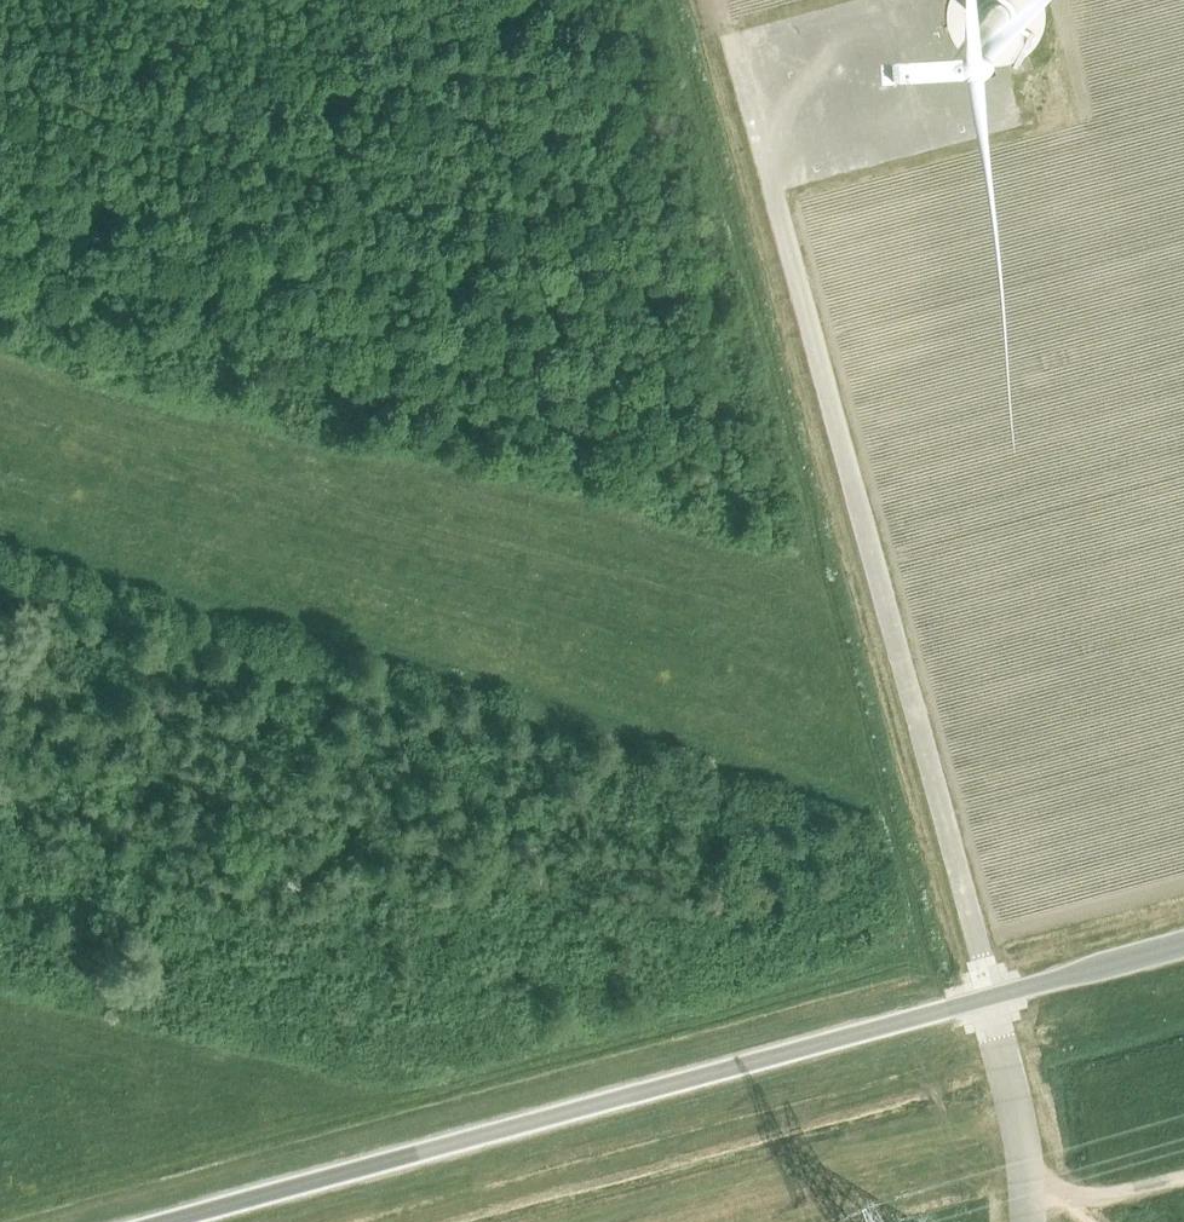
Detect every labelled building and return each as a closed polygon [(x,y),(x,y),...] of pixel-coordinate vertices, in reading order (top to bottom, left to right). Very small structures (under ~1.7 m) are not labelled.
[(1010,20),(1010,18),(1010,16),(1009,14),(1008,11),(1007,10),(1006,8),(1004,6),(1002,5),(1000,4),(997,4),(995,3),(993,4),(991,4),(988,5),(987,6),(985,8),(983,10),(982,11),(981,14),(981,16),(980,18),(981,20),(981,23),(982,25),(983,27),(985,29),(987,30),(988,31),(991,32),(993,33),(995,33),(997,33),(1000,32),(1002,31),(1004,30),(1005,29),(1007,27),(1008,25),(1009,23),(1010,20)]
